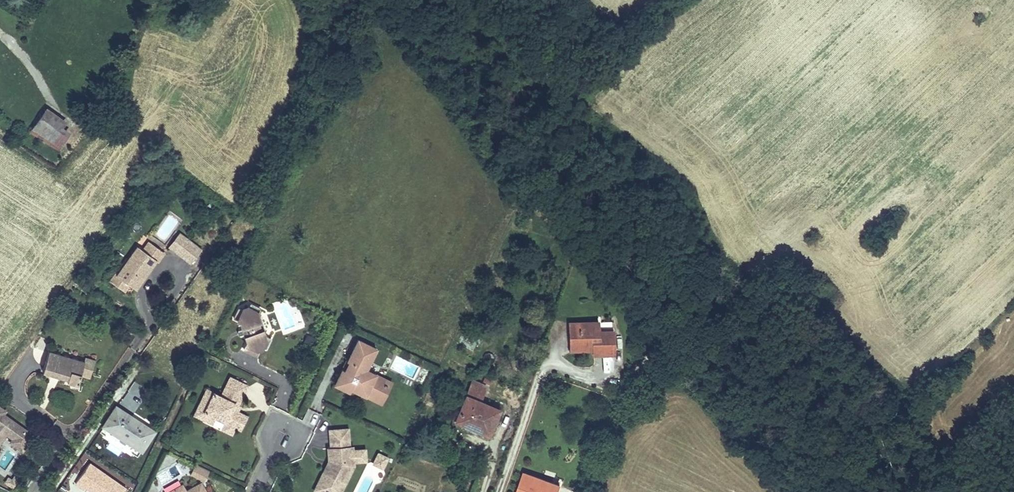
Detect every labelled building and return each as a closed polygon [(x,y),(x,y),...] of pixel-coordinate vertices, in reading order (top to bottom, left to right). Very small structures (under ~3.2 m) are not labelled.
[(45,107),(31,128),(45,137),(59,117),(45,107)] [(66,122),(59,117),(45,137),(52,143),(66,122)] [(42,141),(45,137),(31,128),(28,132),(42,141)] [(198,251),(182,239),(173,252),(189,263),(198,251)] [(115,276),(134,289),(154,261),(156,262),(162,253),(147,243),(140,251),(135,248),(115,276)] [(115,276),(116,276),(114,275),(109,282),(124,292),(128,285),(115,276)] [(233,316),(230,314),(225,324),(231,327),(235,334),(238,339),(242,345),(239,353),(252,359),(256,351),(260,353),(265,342),(259,340),(256,333),(257,333),(248,320),(251,314),(240,309),(238,313),(233,316)] [(568,323),(570,343),(585,343),(585,341),(592,341),(593,354),(613,353),(611,330),(598,331),(597,321),(568,323)] [(375,348),(357,339),(347,360),(349,361),(342,374),(339,372),(334,383),(349,391),(350,388),(364,395),(366,392),(378,398),(387,380),(365,369),(375,348)] [(79,376),(83,362),(48,351),(42,373),(66,381),(66,384),(76,386),(79,376)] [(93,362),(84,359),(83,362),(79,376),(88,379),(93,362)] [(346,360),(339,372),(342,374),(349,361),(347,360),(346,360)] [(208,400),(200,417),(211,423),(214,416),(224,421),(221,428),(231,433),(234,426),(240,429),(247,415),(231,408),(243,383),(229,376),(220,395),(217,393),(212,402),(208,400)] [(486,385),(473,379),(456,417),(476,425),(475,429),(487,435),(499,408),(480,399),(486,385)] [(390,382),(387,380),(378,398),(366,392),(364,395),(380,403),(390,382)] [(237,403),(246,384),(243,383),(231,408),(236,410),(239,404),(237,403)] [(193,414),(200,417),(208,400),(212,402),(217,393),(205,388),(193,414)] [(6,434),(8,431),(20,440),(27,431),(3,414),(5,411),(0,407),(0,443),(6,434)] [(103,425),(141,449),(153,431),(115,407),(103,425)] [(328,429),(330,447),(331,460),(325,472),(323,471),(313,490),(317,491),(339,491),(353,465),(351,446),(348,446),(347,428),(328,429)] [(8,431),(6,434),(13,439),(10,442),(22,451),(33,435),(27,431),(20,440),(8,431)] [(331,460),(330,447),(327,448),(328,461),(323,471),(325,472),(331,460)] [(364,449),(351,450),(352,461),(365,460),(364,449)] [(386,458),(377,453),(374,460),(383,464),(386,458)] [(207,469),(193,462),(188,473),(202,479),(207,469)] [(518,491),(557,491),(559,485),(524,473),(518,491)] [(13,488),(16,483),(12,480),(8,478),(5,482),(13,488)] [(201,480),(177,491),(208,491),(201,480)] [(183,489),(180,483),(163,491),(177,491),(183,489)]
